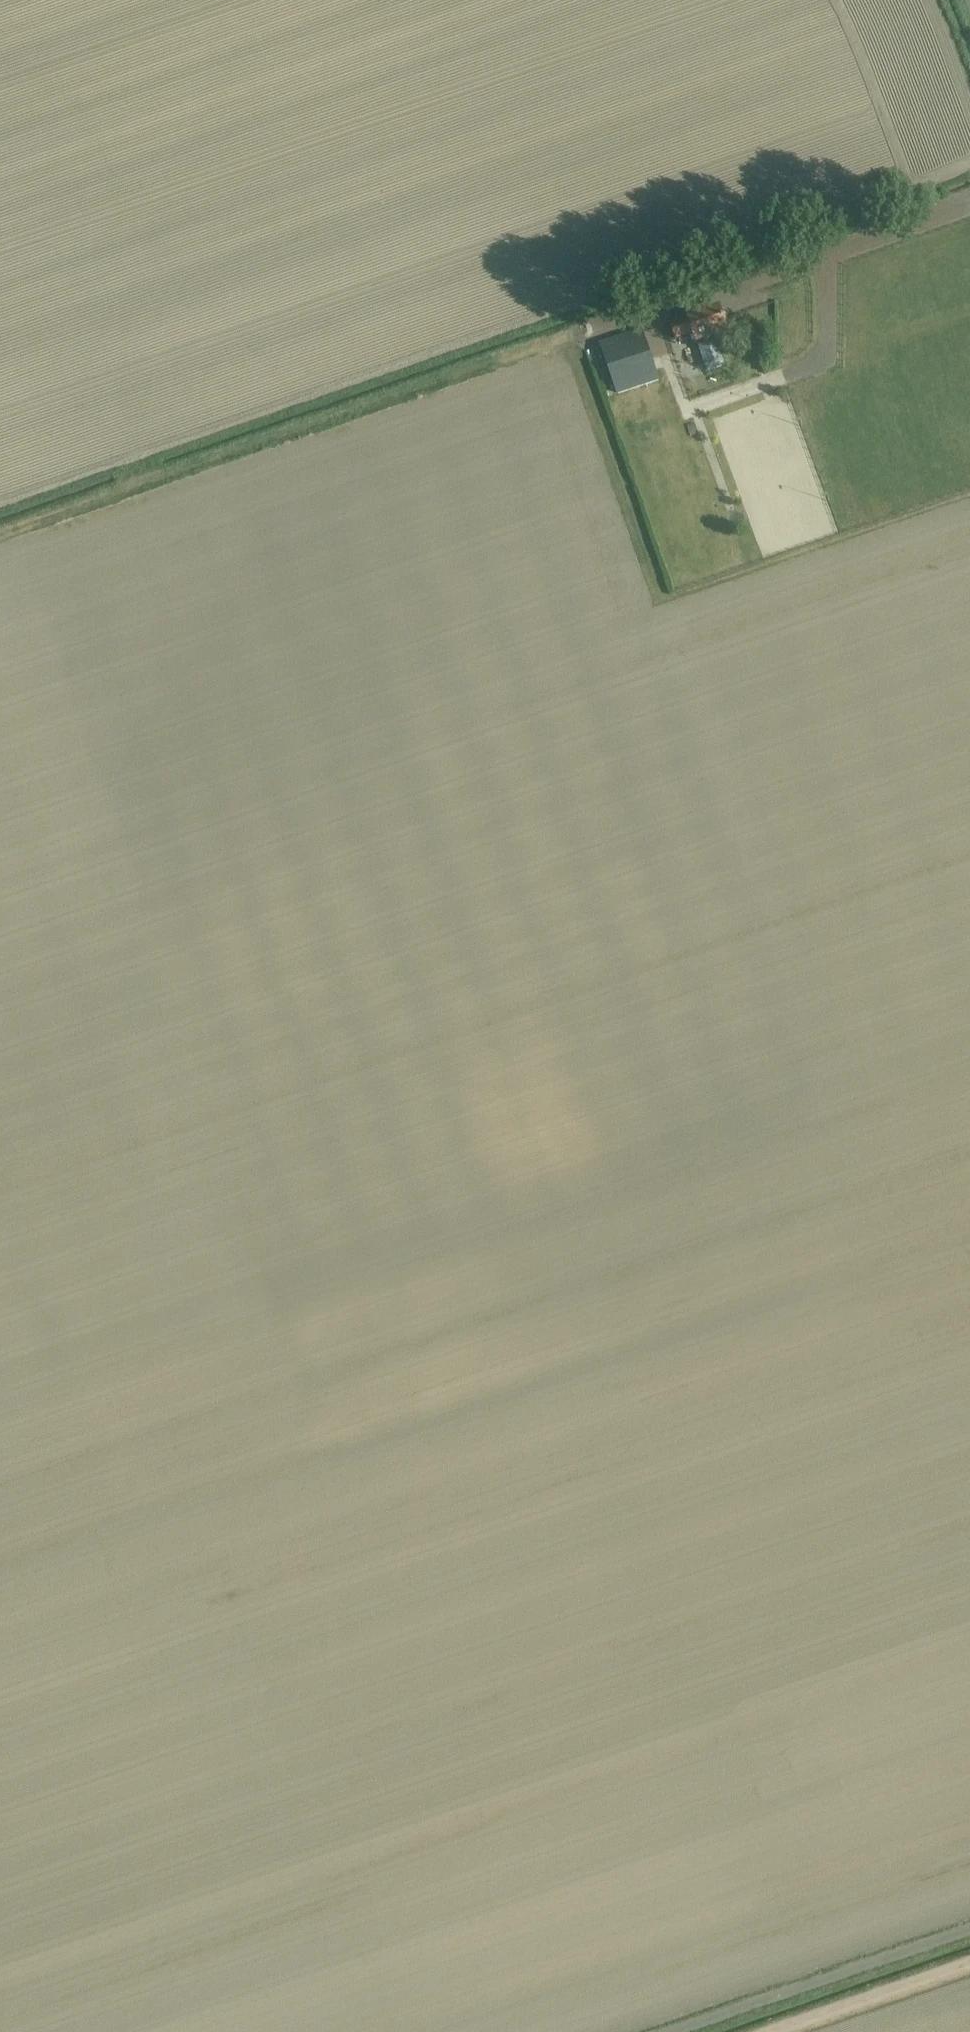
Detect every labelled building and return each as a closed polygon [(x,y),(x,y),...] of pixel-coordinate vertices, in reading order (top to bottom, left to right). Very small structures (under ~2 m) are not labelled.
[(672,325),(677,340),(694,334),(697,343),(701,342),(702,344),(699,345),(708,372),(727,365),(718,339),(714,341),(713,338),(729,332),(721,308),(705,313),(704,310),(688,316),(689,319),(672,325)] [(642,332),(602,345),(619,394),(659,381),(642,332)]
